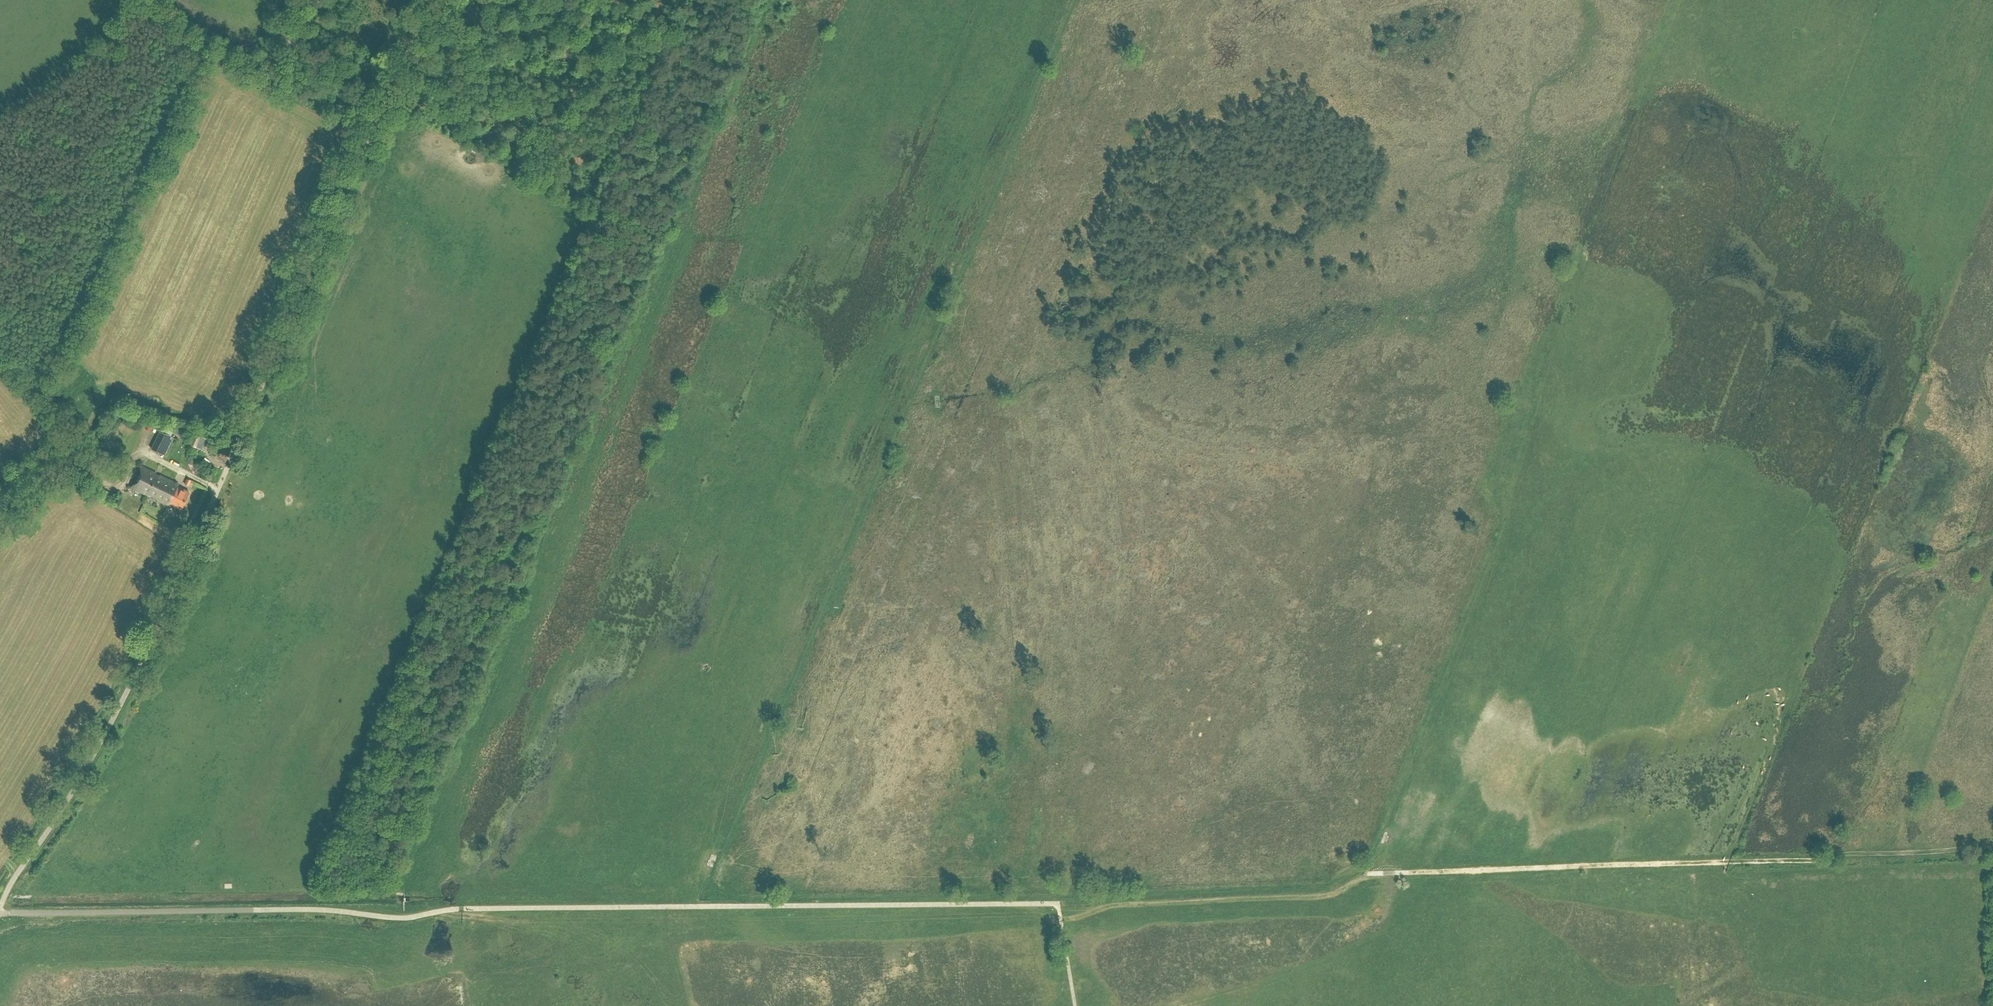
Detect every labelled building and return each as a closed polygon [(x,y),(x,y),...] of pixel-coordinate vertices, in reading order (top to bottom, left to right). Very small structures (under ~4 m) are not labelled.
[(165,455),(169,446),(174,437),(161,430),(152,448),(165,455)] [(195,447),(196,447),(200,436),(193,432),(188,444),(195,447)] [(154,499),(162,502),(172,482),(159,475),(158,476),(155,474),(155,473),(140,466),(130,487),(149,497),(150,495),(155,498),(154,499)] [(172,482),(162,502),(167,505),(168,503),(180,508),(187,492),(176,487),(178,484),(172,482)]
